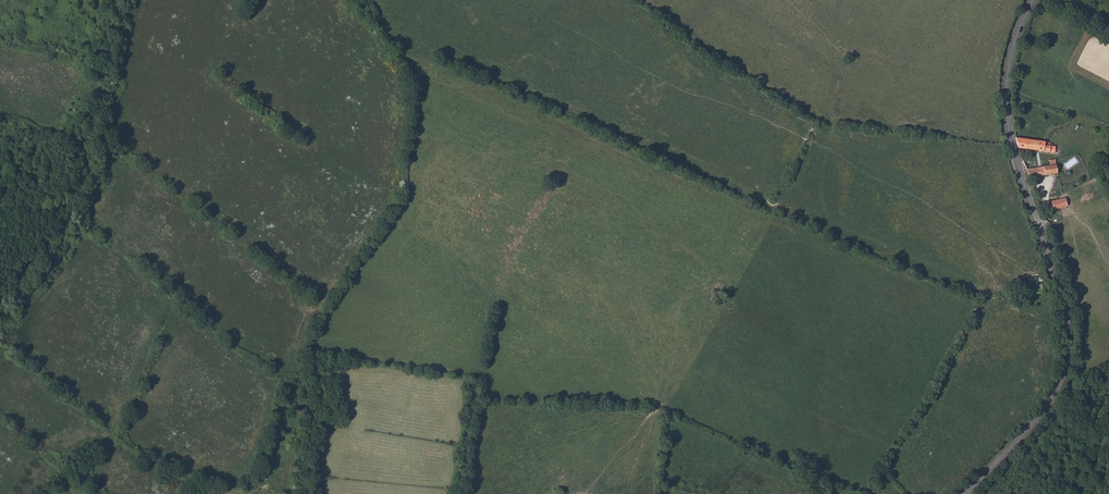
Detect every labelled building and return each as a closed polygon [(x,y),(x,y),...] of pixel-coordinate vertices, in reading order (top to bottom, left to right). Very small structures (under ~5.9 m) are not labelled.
[(1018,148),(1055,153),(1055,149),(1055,147),(1044,145),(1044,141),(1016,137),(1018,148)] [(1029,178),(1057,173),(1055,163),(1055,159),(1052,160),(1050,160),(1050,165),(1027,169),(1029,178)] [(1052,203),(1053,209),(1065,205),(1064,200),(1052,203)]
